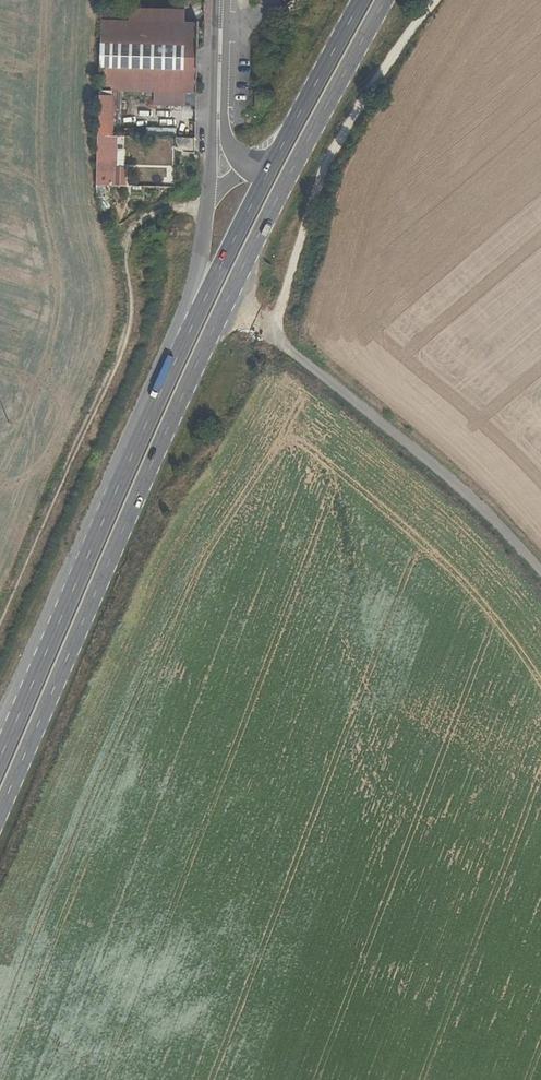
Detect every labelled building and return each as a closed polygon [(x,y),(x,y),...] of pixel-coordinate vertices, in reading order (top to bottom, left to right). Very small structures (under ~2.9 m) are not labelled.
[(184,24),(184,11),(100,9),(100,23),(184,24)] [(99,29),(100,29),(98,91),(154,92),(196,93),(197,25),(184,24),(100,23),(99,29)] [(153,106),(195,107),(196,93),(154,92),(153,106)] [(97,136),(108,136),(112,136),(113,97),(98,97),(97,136)] [(108,136),(97,136),(96,185),(107,186),(108,136)] [(174,153),(194,154),(194,138),(175,137),(174,153)] [(155,184),(176,184),(176,166),(155,165),(155,184)]
